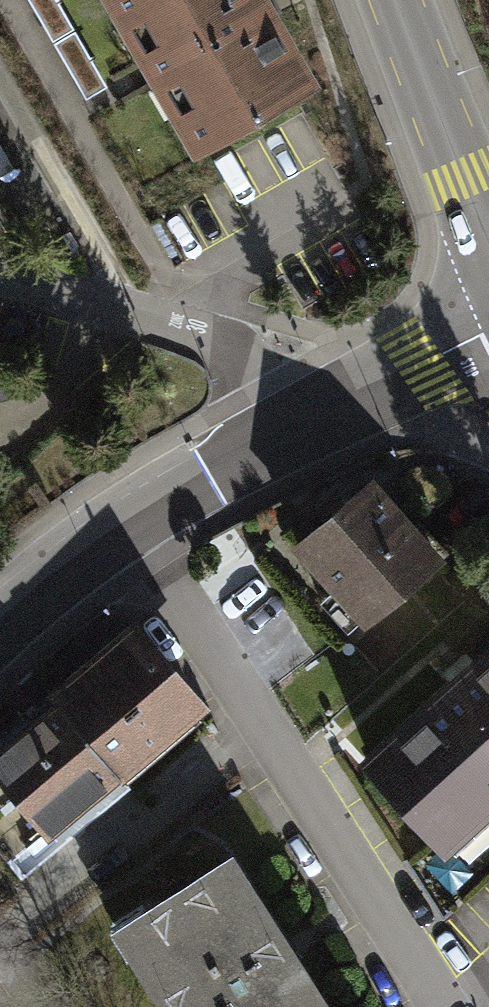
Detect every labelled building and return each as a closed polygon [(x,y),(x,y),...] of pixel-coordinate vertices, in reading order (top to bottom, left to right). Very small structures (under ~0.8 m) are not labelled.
[(147,77),(198,167),(325,95),(271,0),(103,0),(147,77)] [(375,474),(293,542),(361,625),(444,557),(375,474)] [(208,715),(133,623),(47,693),(57,706),(121,785),(208,715)] [(350,756),(445,862),(488,822),(488,632),(350,756)] [(57,706),(0,752),(0,786),(48,844),(121,785),(57,706)] [(112,919),(168,1006),(333,1006),(334,1006),(291,939),(230,843),(112,919)]
